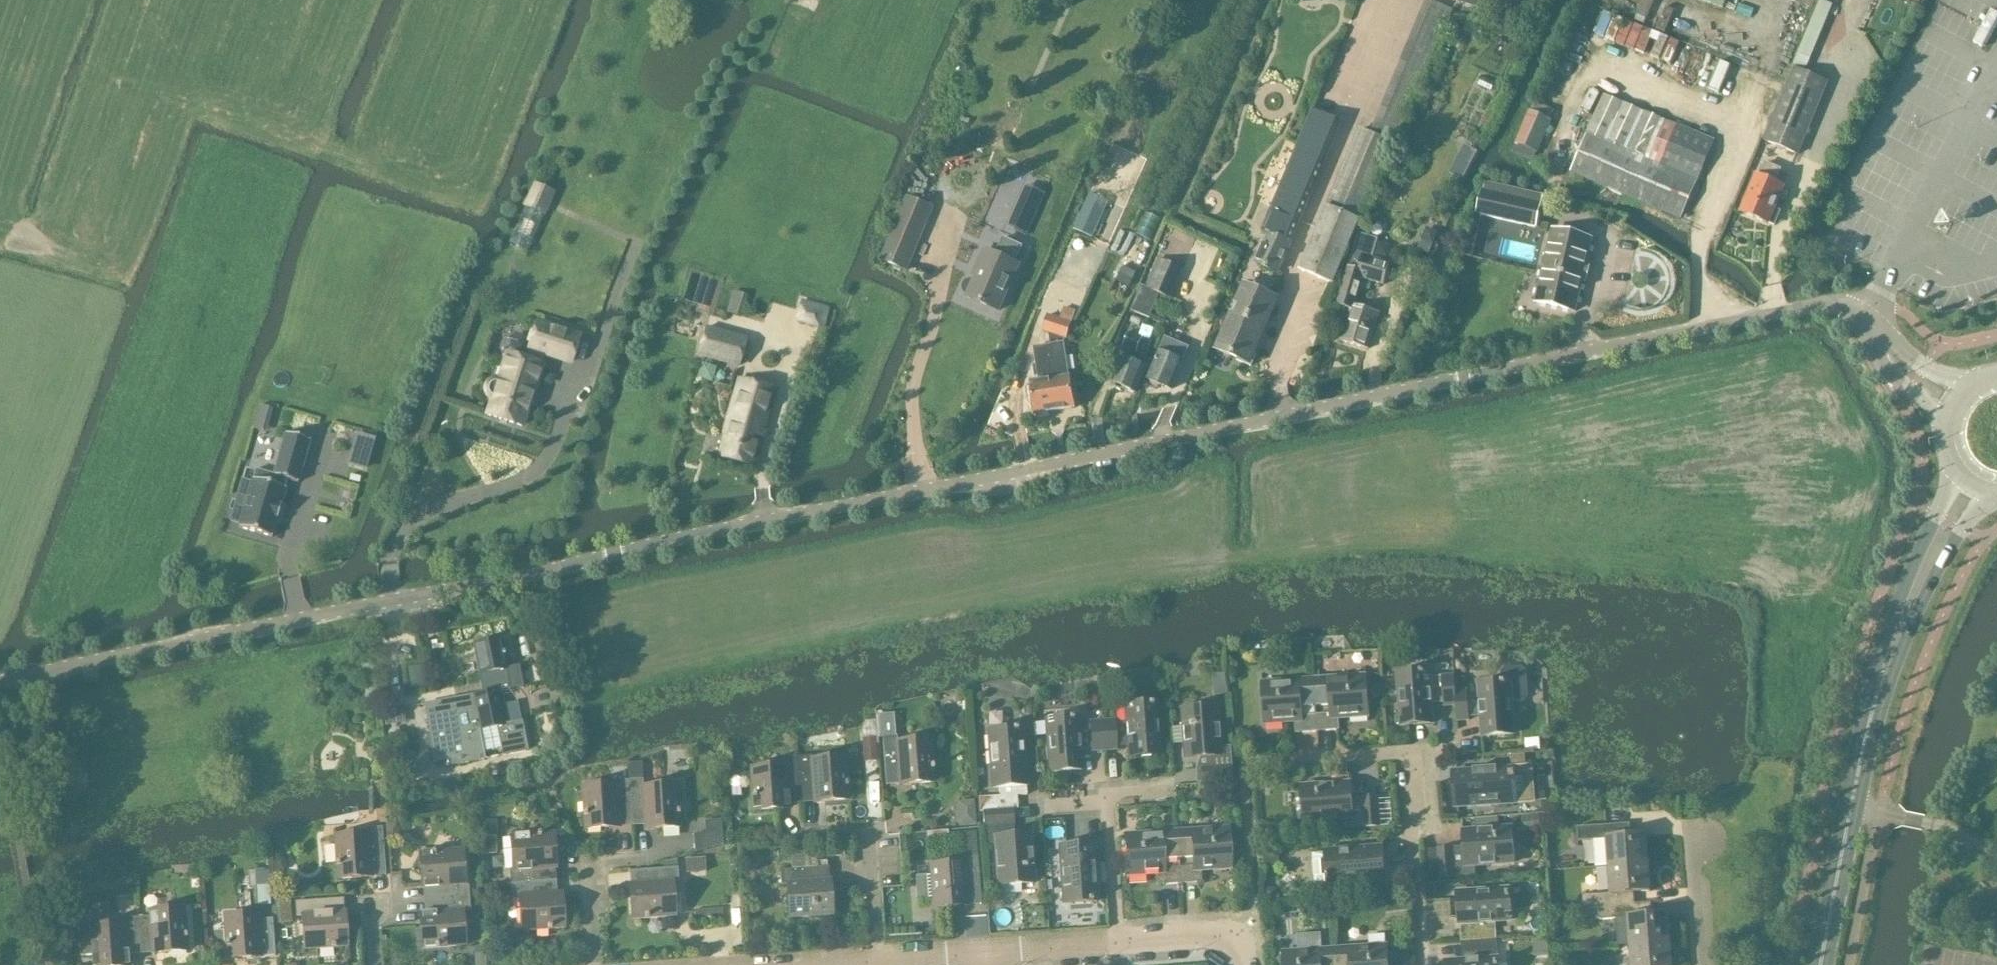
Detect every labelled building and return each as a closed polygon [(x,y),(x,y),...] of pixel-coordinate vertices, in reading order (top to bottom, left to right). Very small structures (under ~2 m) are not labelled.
[(1496,0),(1459,0),(1458,2),(1493,12),(1496,0)] [(1425,1),(1369,135),(1359,131),(1300,271),(1331,284),(1390,144),(1398,147),(1454,13),(1425,1)] [(1582,30),(1642,53),(1650,29),(1590,7),(1582,30)] [(1794,59),(1804,63),(1822,22),(1812,17),(1794,59)] [(963,64),(961,64),(960,64),(959,64),(958,64),(957,65),(956,66),(955,67),(955,68),(955,69),(955,70),(955,72),(955,73),(956,74),(957,74),(958,75),(959,75),(961,75),(962,75),(963,75),(964,74),(965,73),(966,72),(966,71),(966,70),(966,69),(966,67),(965,66),(965,65),(964,65),(963,64)] [(1794,68),(1763,141),(1798,156),(1828,82),(1794,68)] [(1714,141),(1604,95),(1571,173),(1682,219),(1714,141)] [(1341,122),(1319,113),(1313,110),(1262,232),(1269,235),(1257,264),(1278,273),(1282,262),(1291,242),(1290,242),(1341,122)] [(1550,120),(1529,111),(1516,143),(1537,152),(1550,120)] [(544,163),(535,182),(550,188),(559,170),(544,163)] [(1781,212),(1773,209),(1783,186),(1775,182),(1780,169),(1765,163),(1760,176),(1757,175),(1742,213),(1775,226),(1781,212)] [(1458,167),(1453,178),(1462,183),(1467,172),(1458,167)] [(1536,227),(1542,197),(1487,184),(1480,215),(1482,215),(1536,227)] [(1027,236),(1046,193),(1026,185),(1008,227),(1027,236)] [(1001,215),(1012,194),(1004,190),(993,211),(1001,215)] [(906,271),(932,209),(907,198),(881,261),(906,271)] [(1192,199),(1187,206),(1194,212),(1197,208),(1197,203),(1192,199)] [(528,250),(543,214),(525,206),(510,243),(528,250)] [(1078,221),(1074,230),(1092,238),(1096,229),(1078,221)] [(1423,234),(1420,241),(1432,246),(1437,234),(1430,231),(1423,234)] [(1535,302),(1575,312),(1591,240),(1552,231),(1535,302)] [(1340,340),(1368,349),(1379,312),(1354,304),(1362,278),(1384,284),(1390,263),(1374,258),(1372,258),(1378,238),(1358,232),(1353,252),(1349,266),(1337,305),(1350,309),(1340,340)] [(967,296),(967,297),(998,311),(1018,265),(1014,263),(1021,247),(1003,239),(996,255),(987,251),(974,281),(970,280),(966,282),(963,285),(962,289),(964,293),(967,296)] [(1184,269),(1158,258),(1145,288),(1160,294),(1171,299),(1184,269)] [(1124,269),(1117,281),(1129,287),(1135,274),(1124,269)] [(1160,294),(1145,288),(1142,286),(1131,311),(1150,318),(1160,294)] [(1243,289),(1217,349),(1249,363),(1275,304),(1243,289)] [(746,296),(737,294),(732,314),(740,317),(746,296)] [(825,325),(827,302),(797,299),(795,323),(825,325)] [(1061,319),(1048,315),(1042,332),(1066,339),(1075,311),(1064,308),(1061,319)] [(571,362),(579,337),(537,323),(525,360),(508,354),(499,381),(494,380),(489,382),(487,387),(486,392),(489,396),(493,399),(487,415),(522,426),(546,354),(571,362)] [(739,368),(747,338),(706,326),(697,356),(739,368)] [(1122,347),(1136,353),(1142,339),(1128,333),(1122,347)] [(1070,377),(1066,377),(1061,343),(1051,344),(1054,363),(1048,364),(1055,411),(1074,408),(1070,377)] [(1039,381),(1030,383),(1035,414),(1055,411),(1048,364),(1054,363),(1052,352),(1051,344),(1034,347),(1035,355),(1037,369),(1034,370),(1035,376),(1038,376),(1039,381)] [(1159,353),(1148,381),(1150,382),(1149,384),(1160,388),(1161,386),(1171,390),(1183,362),(1182,362),(1188,349),(1178,345),(1173,358),(1159,353)] [(1124,390),(1134,394),(1145,367),(1123,358),(1112,385),(1114,386),(1115,389),(1121,391),(1124,390)] [(753,467),(775,389),(741,379),(725,434),(726,434),(719,458),(753,467)] [(282,505),(286,489),(284,488),(286,480),(298,483),(310,441),(286,434),(274,475),(256,470),(253,479),(252,483),(242,480),(230,521),(240,524),(239,528),(272,537),(278,519),(281,505),(282,505)] [(367,455),(372,441),(359,437),(355,452),(367,455)] [(451,765),(484,759),(478,730),(497,727),(503,755),(526,751),(521,722),(507,724),(500,691),(522,686),(518,666),(505,668),(499,639),(473,644),(483,693),(425,704),(433,762),(450,759),(451,765)] [(1465,659),(1455,660),(1456,670),(1465,669),(1465,659)] [(408,668),(411,689),(426,687),(423,666),(408,668)] [(1502,672),(1503,682),(1480,683),(1483,735),(1515,733),(1513,701),(1524,700),(1529,695),(1527,670),(1522,666),(1507,667),(1502,672)] [(1445,707),(1456,706),(1457,706),(1455,690),(1457,690),(1455,674),(1443,675),(1443,677),(1430,677),(1430,670),(1398,672),(1402,724),(1434,722),(1432,704),(1445,703),(1445,707)] [(1316,679),(1319,731),(1340,730),(1339,718),(1371,715),(1368,676),(1316,679)] [(1295,733),(1319,731),(1316,679),(1265,683),(1267,722),(1294,720),(1295,733)] [(1457,706),(1456,706),(1457,720),(1470,719),(1468,690),(1457,690),(1455,690),(1457,706)] [(1103,720),(1106,752),(1117,751),(1117,748),(1128,747),(1129,757),(1161,755),(1158,703),(1126,705),(1127,723),(1115,724),(1115,719),(1103,720)] [(1217,707),(1182,709),(1185,758),(1210,756),(1220,756),(1219,747),(1217,707)] [(1078,717),(1047,719),(1050,771),(1082,769),(1078,717)] [(1092,753),(1106,752),(1103,720),(1089,721),(1092,753)] [(1023,729),(988,731),(991,768),(996,768),(997,787),(999,787),(1000,796),(1011,795),(1027,794),(1027,785),(1023,729)] [(934,781),(931,739),(897,741),(897,735),(883,736),(887,784),(934,781)] [(877,761),(876,738),(863,738),(864,762),(877,761)] [(1220,756),(1210,756),(1211,768),(1231,767),(1230,746),(1219,747),(1220,756)] [(812,757),(798,758),(802,800),(814,799),(814,801),(849,799),(846,758),(812,760),(812,757)] [(1523,757),(1512,757),(1512,768),(1456,772),(1458,801),(1477,800),(1478,805),(1514,802),(1514,801),(1531,800),(1532,795),(1533,787),(1533,780),(1530,773),(1529,768),(1524,769),(1523,757)] [(802,800),(798,758),(785,759),(785,766),(751,769),(754,810),(789,808),(789,801),(802,800)] [(500,775),(510,773),(508,762),(497,764),(500,775)] [(414,765),(403,766),(405,780),(416,778),(414,765)] [(1201,769),(1202,782),(1233,780),(1232,767),(1231,767),(1211,768),(1201,769)] [(642,780),(629,781),(632,824),(644,823),(645,829),(680,827),(678,786),(643,788),(643,780),(642,780)] [(632,824),(629,781),(615,781),(616,786),(581,788),(584,830),(619,827),(619,825),(632,824)] [(1350,784),(1302,787),(1305,820),(1352,817),(1350,784)] [(1000,796),(978,797),(979,812),(983,812),(1001,811),(1000,796)] [(1366,827),(1381,826),(1379,796),(1365,797),(1366,827)] [(973,802),(958,803),(960,826),(975,824),(973,802)] [(1013,810),(1012,810),(1001,811),(983,812),(984,825),(1014,823),(1013,810)] [(1538,813),(1522,814),(1523,829),(1539,828),(1538,813)] [(1498,818),(1475,819),(1476,830),(1499,829),(1498,818)] [(705,821),(706,834),(722,833),(721,820),(705,821)] [(479,822),(481,836),(497,835),(496,821),(479,822)] [(399,838),(399,823),(386,824),(387,839),(399,838)] [(1608,866),(1647,863),(1646,836),(1622,838),(1621,824),(1577,828),(1578,841),(1594,840),(1596,867),(1608,866)] [(333,838),(336,880),(384,876),(381,828),(367,829),(367,835),(333,838)] [(1177,831),(1180,882),(1202,881),(1201,870),(1231,868),(1229,828),(1177,831)] [(1464,831),(1465,846),(1438,848),(1440,877),(1475,875),(1475,865),(1514,862),(1512,828),(1499,829),(1476,830),(1464,831)] [(1158,884),(1180,882),(1177,831),(1125,835),(1128,874),(1157,872),(1158,884)] [(927,876),(916,876),(917,900),(928,899),(932,899),(933,908),(981,904),(978,857),(976,832),(962,833),(964,858),(964,864),(930,867),(931,875),(927,876)] [(511,885),(554,882),(553,870),(555,869),(552,833),(510,836),(513,871),(510,872),(511,885)] [(1030,834),(996,836),(999,885),(1033,882),(1030,834)] [(1098,900),(1094,844),(1065,846),(1066,865),(1061,865),(1063,902),(1098,900)] [(816,847),(791,849),(792,869),(818,868),(816,847)] [(1326,851),(1326,853),(1312,854),(1314,885),(1384,880),(1382,853),(1363,854),(1362,848),(1326,851)] [(424,902),(469,898),(468,884),(463,884),(461,850),(419,853),(422,890),(424,890),(424,902)] [(662,869),(629,871),(632,920),(674,917),(672,882),(677,882),(676,868),(676,858),(662,862),(662,869)] [(706,872),(705,858),(685,859),(686,873),(706,872)] [(284,870),(287,867),(287,862),(283,859),(279,859),(275,863),(276,867),(279,871),(284,870)] [(1583,909),(1599,908),(1598,907),(1627,905),(1626,893),(1649,892),(1647,863),(1608,866),(1610,893),(1582,895),(1583,909)] [(792,869),(780,870),(781,885),(787,884),(790,918),(832,915),(828,867),(818,868),(792,869)] [(554,894),(554,882),(511,885),(512,898),(519,897),(522,932),(564,929),(561,894),(554,894)] [(271,885),(257,886),(258,905),(272,905),(271,885)] [(1276,888),(1264,889),(1264,900),(1276,899),(1276,888)] [(1467,942),(1497,940),(1496,921),(1511,920),(1509,888),(1456,891),(1458,923),(1465,923),(1467,942)] [(64,892),(65,906),(79,905),(78,891),(64,892)] [(470,911),(469,898),(424,902),(425,914),(420,914),(422,949),(465,946),(463,911),(470,911)] [(290,899),(278,900),(280,924),(291,923),(290,899)] [(346,947),(342,900),(294,903),(295,918),(302,917),(304,950),(346,947)] [(1630,945),(1670,942),(1668,914),(1643,916),(1643,903),(1627,905),(1598,907),(1599,908),(1599,920),(1617,919),(1619,946),(1630,945)] [(137,918),(140,951),(153,950),(153,952),(188,950),(185,909),(150,911),(150,917),(137,918)] [(258,914),(223,917),(226,958),(274,955),(272,919),(258,920),(258,914)] [(140,951),(137,918),(124,919),(124,924),(91,927),(91,923),(88,920),(78,921),(80,956),(92,955),(93,964),(128,964),(127,952),(140,951)] [(1497,940),(1467,942),(1468,960),(1445,962),(1445,964),(1499,964),(1497,940)] [(1670,942),(1630,945),(1631,964),(1671,964),(1670,942)] [(485,945),(474,945),(475,964),(486,964),(485,945)] [(1336,964),(1387,964),(1386,945),(1335,949),(1336,964)] [(1335,949),(1282,952),(1283,964),(1336,964),(1335,949)]
